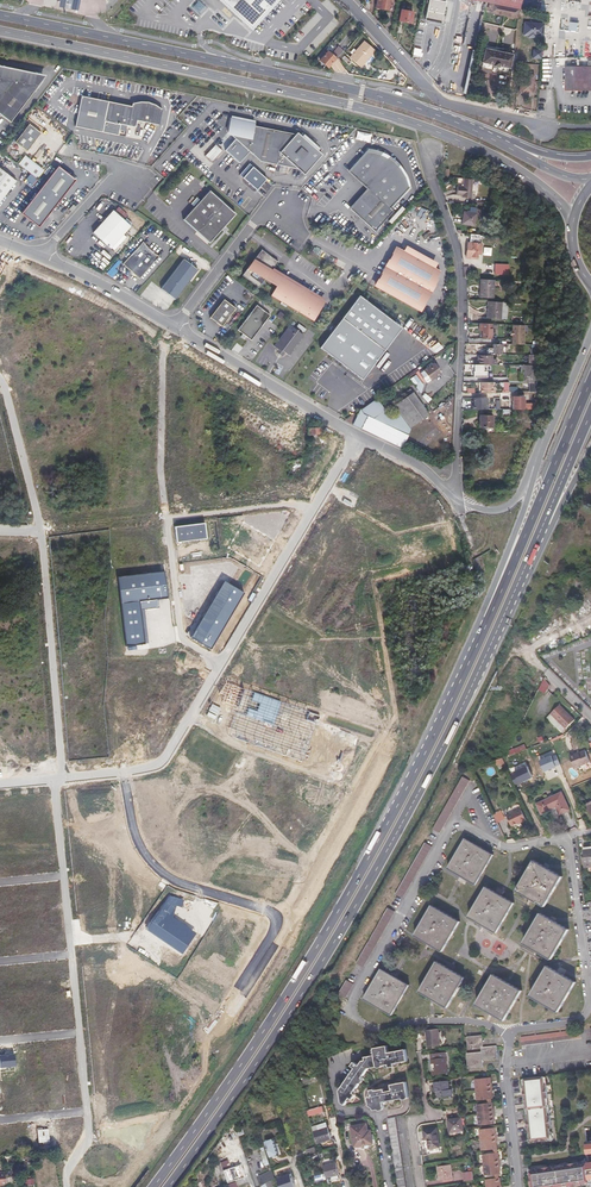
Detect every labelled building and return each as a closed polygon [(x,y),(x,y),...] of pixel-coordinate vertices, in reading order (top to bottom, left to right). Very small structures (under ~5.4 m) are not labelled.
[(251,33),(258,25),(281,0),(215,0),(244,27),(251,33)] [(376,8),(390,10),(390,8),(392,7),(393,3),(391,2),(392,0),(378,0),(376,8)] [(423,3),(427,4),(424,19),(441,23),(447,0),(424,0),(423,3)] [(480,10),(481,3),(486,4),(517,10),(519,0),(524,2),(524,0),(470,0),(476,1),(474,9),(480,10)] [(517,10),(486,4),(485,10),(487,11),(487,13),(498,16),(515,19),(517,10)] [(414,13),(401,11),(399,21),(411,24),(414,13)] [(338,18),(333,28),(340,32),(346,23),(338,18)] [(297,60),(299,62),(305,54),(313,60),(323,47),(313,39),(297,60)] [(374,52),(363,43),(349,58),(360,68),(374,52)] [(328,51),(327,52),(324,49),(318,57),(329,67),(343,51),(337,45),(331,53),(328,51)] [(513,57),(484,50),(481,64),(510,70),(513,57)] [(590,90),(590,57),(589,57),(589,66),(565,65),(564,90),(590,90)] [(547,59),(548,70),(558,70),(558,58),(547,59)] [(337,59),(331,66),(335,72),(339,69),(342,73),(346,70),(337,59)] [(38,78),(38,88),(46,76),(0,66),(0,69),(38,78)] [(10,122),(38,88),(38,78),(0,69),(0,114),(10,122)] [(533,93),(534,81),(535,72),(527,71),(527,80),(520,80),(518,92),(533,93)] [(134,127),(135,127),(137,121),(158,125),(162,110),(155,105),(148,102),(140,102),(132,103),(131,106),(81,96),(75,126),(118,135),(120,124),(134,127)] [(240,120),(231,118),(228,132),(234,138),(224,150),(239,162),(249,151),(260,161),(280,165),(288,167),(297,169),(304,175),(322,154),(314,147),(315,145),(307,138),(304,139),(297,132),(295,134),(294,134),(254,126),(254,123),(245,121),(246,121),(240,118),(240,120)] [(41,133),(29,124),(15,142),(26,151),(41,133)] [(357,132),(355,139),(369,143),(371,135),(357,132)] [(212,161),(222,151),(216,145),(205,155),(212,161)] [(369,149),(366,151),(371,152),(375,153),(380,155),(387,158),(388,156),(389,156),(388,155),(381,152),(376,150),(371,149),(369,149)] [(371,152),(366,151),(348,171),(368,189),(363,195),(361,194),(353,203),(354,204),(350,209),(375,231),(393,211),(390,208),(409,187),(408,183),(407,178),(405,174),(402,170),(399,166),(396,162),(393,159),(388,156),(387,158),(380,155),(375,153),(371,152)] [(260,174),(252,166),(248,171),(260,181),(264,177),(260,174)] [(17,180),(0,167),(0,202),(17,180)] [(74,180),(57,167),(20,214),(37,228),(74,180)] [(474,178),(468,178),(467,187),(462,186),(461,195),(472,196),(474,178)] [(234,213),(208,190),(182,219),(208,242),(234,213)] [(130,226),(113,210),(92,232),(110,248),(130,226)] [(476,213),(463,212),(461,225),(474,227),(476,213)] [(480,234),(470,233),(468,243),(467,244),(466,257),(478,258),(480,234)] [(125,237),(124,236),(112,249),(117,255),(124,247),(119,243),(125,237)] [(159,257),(142,242),(122,264),(139,279),(159,257)] [(376,287),(398,248),(395,247),(374,286),(376,287)] [(491,256),(492,248),(484,247),(483,255),(491,256)] [(403,251),(398,248),(376,287),(418,310),(440,271),(434,268),(403,251)] [(405,248),(403,251),(434,268),(436,265),(405,248)] [(278,262),(261,250),(242,275),(258,287),(265,279),(273,269),(278,262)] [(161,288),(175,299),(197,270),(183,259),(161,288)] [(318,297),(307,317),(313,320),(325,299),(273,269),(265,279),(276,286),(282,276),(318,297)] [(442,272),(440,271),(418,310),(420,312),(442,272)] [(276,286),(271,296),(307,317),(318,297),(282,276),(276,286)] [(495,280),(482,279),(480,297),(494,298),(495,280)] [(360,296),(320,349),(364,381),(403,328),(360,296)] [(235,308),(224,299),(210,317),(221,326),(235,308)] [(503,302),(489,302),(489,318),(502,319),(503,302)] [(270,315),(256,305),(238,330),(251,340),(270,315)] [(483,324),(483,332),(483,339),(493,339),(493,324),(483,324)] [(524,324),(513,324),(513,344),(524,344),(524,324)] [(289,325),(273,346),(277,349),(279,350),(281,350),(284,352),(287,354),(290,351),(291,351),(293,349),(293,347),(295,344),(297,344),(298,342),(298,340),(302,334),(289,325)] [(501,344),(493,344),(493,355),(501,355),(501,344)] [(279,350),(277,349),(274,352),(280,357),(284,352),(281,350),(279,350)] [(490,356),(479,357),(479,359),(479,365),(484,365),(493,365),(494,365),(494,362),(494,359),(490,359),(490,356)] [(210,359),(206,367),(213,371),(217,363),(210,359)] [(427,375),(424,378),(427,382),(431,380),(440,373),(433,364),(424,370),(427,375)] [(484,372),(484,365),(479,365),(473,365),(472,365),(472,371),(475,371),(475,373),(474,373),(474,378),(487,378),(487,372),(484,372)] [(528,380),(528,390),(537,390),(537,383),(537,365),(531,365),(521,365),(521,372),(525,372),(525,379),(528,380)] [(397,383),(402,379),(397,371),(391,375),(397,383)] [(495,382),(480,383),(480,388),(482,388),(482,393),(492,393),(492,388),(495,388),(495,382)] [(406,397),(413,392),(410,389),(404,394),(406,397)] [(375,398),(360,409),(353,424),(352,424),(402,448),(409,433),(405,431),(428,414),(413,392),(406,397),(401,401),(394,406),(399,413),(393,417),(385,410),(380,404),(376,399),(375,398)] [(384,393),(376,399),(380,404),(388,398),(384,393)] [(525,409),(525,396),(512,396),(512,401),(513,401),(514,409),(525,409)] [(488,409),(488,398),(474,398),(474,404),(473,404),(473,409),(488,409)] [(278,415),(281,406),(272,404),(270,412),(278,415)] [(360,409),(345,420),(348,421),(353,424),(360,409)] [(493,427),(493,416),(480,416),(480,427),(493,427)] [(204,523),(174,526),(176,542),(206,538),(204,523)] [(558,556),(554,552),(548,558),(553,561),(558,556)] [(332,557),(332,565),(341,565),(341,557),(332,557)] [(471,572),(469,562),(463,563),(465,574),(471,572)] [(164,570),(116,576),(126,646),(144,643),(138,601),(167,597),(164,570)] [(243,593),(223,581),(190,638),(210,649),(243,593)] [(288,598),(280,599),(281,607),(289,606),(288,598)] [(242,608),(251,608),(251,599),(243,599),(242,608)] [(301,618),(293,618),(293,626),(302,626),(301,618)] [(161,628),(153,629),(153,638),(162,637),(161,628)] [(545,679),(540,690),(547,693),(551,685),(545,679)] [(321,716),(226,683),(214,699),(236,707),(226,735),(302,761),(316,720),(319,721),(321,716)] [(552,715),(567,730),(576,721),(560,706),(552,715)] [(567,730),(552,715),(548,719),(563,734),(567,730)] [(571,757),(576,769),(590,762),(586,752),(577,756),(576,755),(571,757)] [(503,757),(495,759),(498,767),(506,764),(503,757)] [(438,833),(468,780),(461,776),(431,829),(438,833)] [(559,815),(570,810),(562,794),(551,799),(538,804),(542,814),(556,808),(559,815)] [(507,816),(512,826),(521,823),(527,820),(522,809),(507,816)] [(493,856),(465,840),(448,869),(476,885),(493,856)] [(584,847),(585,857),(582,857),(583,862),(585,862),(585,867),(590,866),(590,846),(584,847)] [(534,862),(518,891),(546,907),(563,878),(534,862)] [(487,887),(470,916),(498,932),(515,903),(487,887)] [(179,900),(168,892),(143,930),(181,954),(195,933),(168,916),(179,900)] [(420,908),(424,901),(416,897),(412,903),(420,908)] [(433,905),(416,935),(444,951),(461,922),(433,905)] [(542,914),(525,943),(553,959),(570,930),(542,914)] [(438,961),(420,990),(449,1007),(466,977),(438,961)] [(549,966),(532,995),(560,1011),(577,982),(549,966)] [(382,968),(365,998),(393,1014),(410,985),(382,968)] [(495,974),(478,1003),(506,1020),(523,990),(495,974)] [(344,998),(352,984),(345,980),(337,994),(344,998)] [(427,1030),(429,1047),(441,1045),(439,1029),(427,1030)] [(558,1032),(556,1032),(556,1040),(581,1037),(580,1029),(558,1032)] [(556,1032),(541,1034),(542,1042),(556,1040),(556,1032)] [(542,1042),(541,1034),(521,1037),(522,1045),(542,1042)] [(468,1053),(469,1069),(485,1068),(484,1060),(499,1058),(498,1046),(484,1047),(483,1036),(469,1037),(469,1048),(482,1047),(483,1052),(468,1053)] [(340,1098),(341,1104),(345,1106),(350,1099),(352,1100),(355,1095),(353,1094),(359,1086),(361,1085),(362,1083),(362,1081),(371,1068),(372,1069),(375,1068),(377,1066),(389,1065),(390,1067),(395,1066),(395,1064),(408,1062),(407,1054),(407,1050),(389,1053),(387,1045),(373,1047),(375,1055),(365,1057),(361,1062),(361,1061),(359,1063),(356,1061),(352,1067),(354,1068),(339,1091),(341,1098),(340,1098)] [(431,1054),(433,1075),(447,1073),(445,1053),(431,1054)] [(15,1067),(14,1054),(0,1055),(0,1068),(15,1067)] [(525,1087),(526,1094),(526,1099),(526,1102),(528,1101),(531,1119),(529,1119),(529,1120),(531,1133),(533,1133),(534,1142),(540,1142),(540,1143),(549,1142),(550,1140),(555,1140),(553,1130),(556,1129),(554,1116),(551,1116),(549,1098),(551,1098),(549,1084),(547,1084),(546,1076),(526,1079),(527,1087),(525,1087)] [(476,1081),(477,1091),(493,1089),(493,1084),(492,1084),(491,1079),(476,1081)] [(408,1098),(409,1097),(407,1091),(408,1091),(407,1082),(405,1080),(402,1081),(401,1083),(391,1084),(392,1089),(384,1090),(384,1088),(374,1089),(375,1091),(375,1094),(367,1096),(368,1103),(376,1108),(378,1108),(380,1109),(384,1109),(384,1107),(384,1101),(391,1100),(403,1098),(404,1099),(407,1099),(408,1098)] [(437,1091),(438,1098),(453,1096),(452,1089),(449,1089),(448,1080),(434,1082),(435,1091),(437,1091)] [(493,1089),(477,1091),(478,1102),(488,1100),(492,1100),(494,1099),(493,1093),(494,1094),(493,1089)] [(479,1106),(480,1117),(496,1114),(496,1109),(494,1110),(494,1104),(493,1104),(488,1105),(479,1106)] [(324,1107),(308,1112),(310,1118),(325,1114),(324,1107)] [(496,1114),(480,1117),(482,1127),(496,1125),(496,1119),(497,1119),(496,1114)] [(330,1119),(333,1132),(340,1130),(337,1117),(330,1119)] [(399,1186),(406,1186),(396,1117),(388,1118),(399,1186)] [(449,1119),(450,1132),(464,1130),(462,1117),(449,1119)] [(314,1132),(328,1128),(327,1122),(312,1126),(314,1132)] [(374,1144),(373,1136),(370,1137),(369,1131),(367,1124),(352,1126),(355,1143),(361,1142),(362,1146),(374,1144)] [(425,1129),(426,1139),(429,1139),(430,1148),(429,1148),(430,1156),(442,1154),(440,1146),(437,1127),(425,1129)] [(328,1128),(314,1132),(317,1144),(331,1140),(328,1128)] [(483,1141),(499,1139),(498,1134),(497,1129),(481,1131),(483,1141)] [(264,1140),(270,1157),(279,1154),(273,1138),(264,1140)] [(484,1152),(495,1151),(500,1150),(499,1144),(500,1144),(499,1139),(483,1141),(484,1152)] [(500,1154),(496,1154),(485,1156),(487,1166),(503,1164),(502,1160),(501,1160),(500,1154)] [(227,1186),(237,1186),(228,1159),(220,1162),(227,1186)] [(332,1181),(341,1179),(337,1162),(323,1166),(327,1178),(331,1177),(332,1181)] [(439,1165),(441,1180),(454,1178),(451,1163),(439,1165)] [(590,1183),(588,1164),(582,1165),(582,1163),(570,1164),(570,1166),(562,1167),(562,1171),(564,1186),(572,1186),(576,1186),(585,1186),(585,1184),(590,1183)] [(503,1164),(487,1166),(488,1177),(498,1176),(502,1175),(503,1175),(502,1168),(503,1168),(503,1164)] [(564,1186),(562,1171),(562,1167),(557,1168),(556,1166),(544,1168),(544,1170),(534,1171),(534,1175),(535,1186),(536,1186),(561,1186),(564,1186)] [(274,1178),(271,1170),(258,1176),(260,1186),(276,1186),(272,1179),(274,1178)] [(464,1172),(465,1181),(474,1179),(473,1171),(464,1172)] [(40,1186),(53,1186),(52,1179),(39,1180),(40,1186)]
